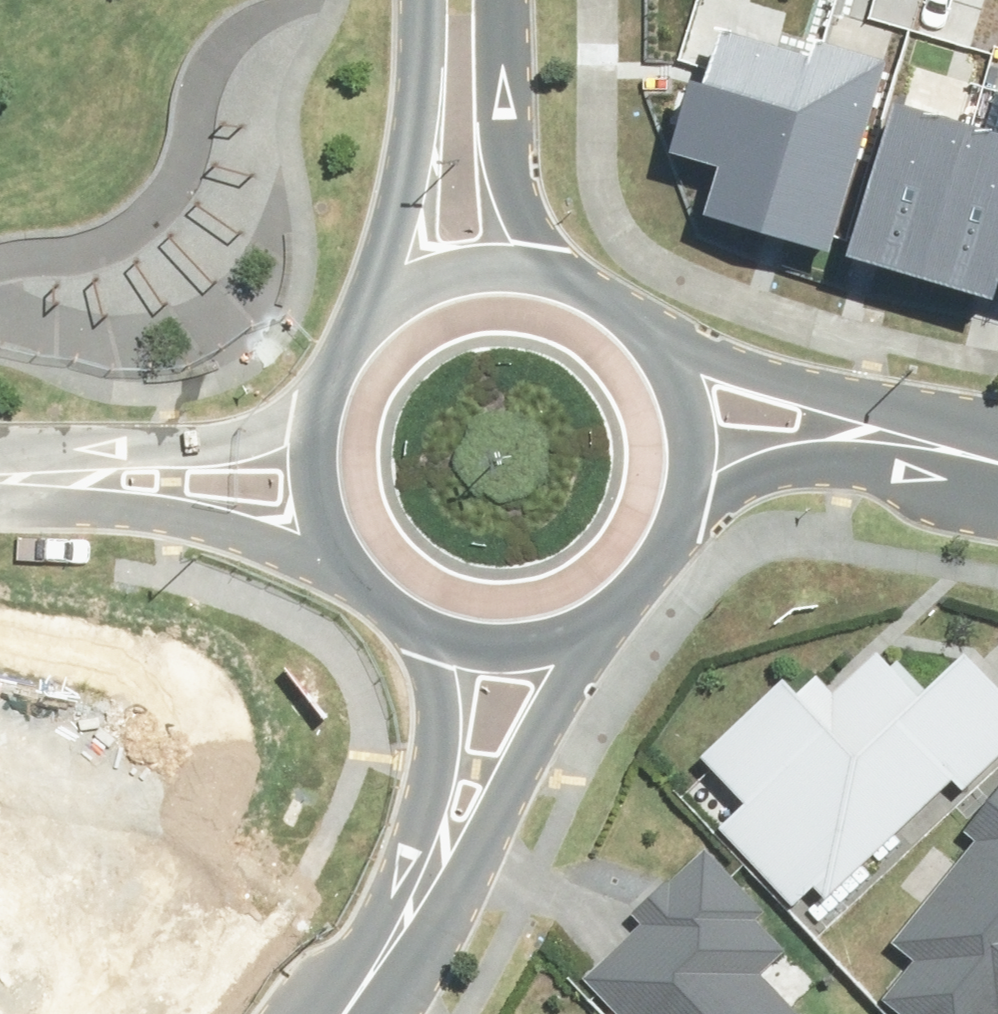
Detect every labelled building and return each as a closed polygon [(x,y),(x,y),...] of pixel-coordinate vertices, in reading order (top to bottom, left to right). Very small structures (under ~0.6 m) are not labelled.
[(710,29),(671,145),(735,167),(719,215),(829,251),(893,60),(805,30),(796,58),(710,29)] [(896,102),(848,254),(925,277),(971,125),(896,102)] [(971,125),(925,277),(992,297),(997,280),(997,277),(997,133),(971,125)] [(803,896),(949,756),(967,774),(997,744),(997,665),(973,639),(929,682),(890,642),(842,688),(821,667),(801,686),(790,676),(713,749),(753,790),(726,816),(803,896)] [(924,1013),(990,1013),(997,1004),(997,780),(964,825),(974,832),(896,933),(916,949),(887,986),(924,1013)] [(593,964),(643,1013),(808,1013),(755,960),(781,935),(757,911),(772,897),(703,827),(629,899),(644,914),(593,964)]
